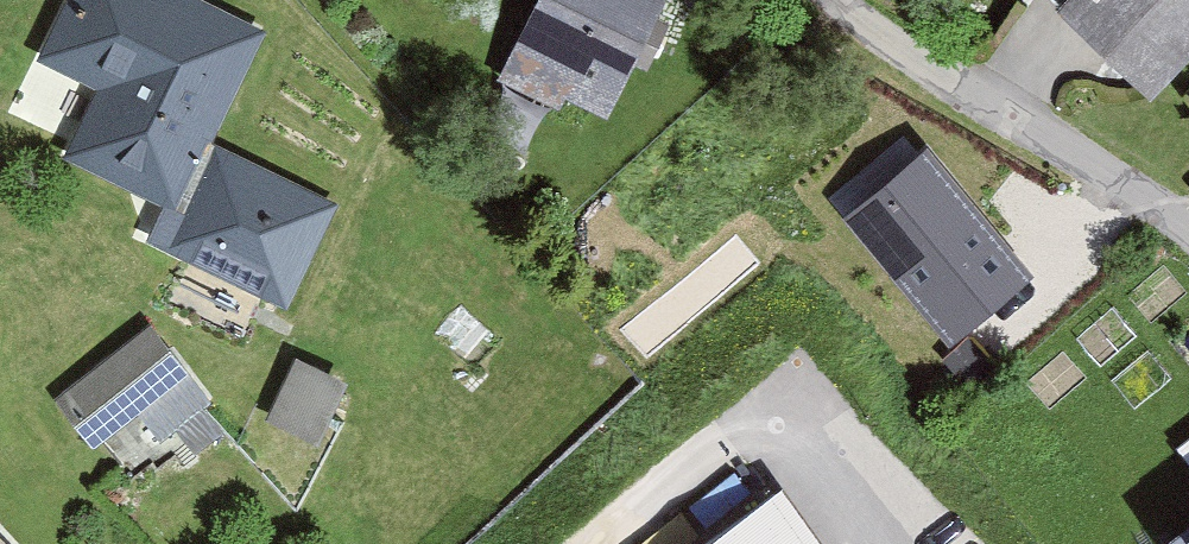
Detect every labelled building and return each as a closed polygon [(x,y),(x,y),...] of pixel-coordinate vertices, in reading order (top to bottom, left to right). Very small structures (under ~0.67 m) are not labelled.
[(210,146),(264,42),(184,0),(74,0),(40,63),(102,96),(66,164),(160,213),(142,248),(285,322),(341,214),(210,146)] [(667,0),(548,0),(510,77),(606,124),(667,0)] [(1188,65),(1188,0),(1068,0),(1056,12),(1152,104),(1188,65)] [(956,330),(1041,262),(935,130),(850,197),(956,330)] [(160,449),(203,412),(137,334),(50,408),(92,457),(135,420),(160,449)] [(316,450),(346,384),(294,360),(264,425),(316,450)] [(788,492),(714,543),(824,543),(788,492)] [(1169,543),(1170,543),(1188,543),(1188,527),(1169,543)]
